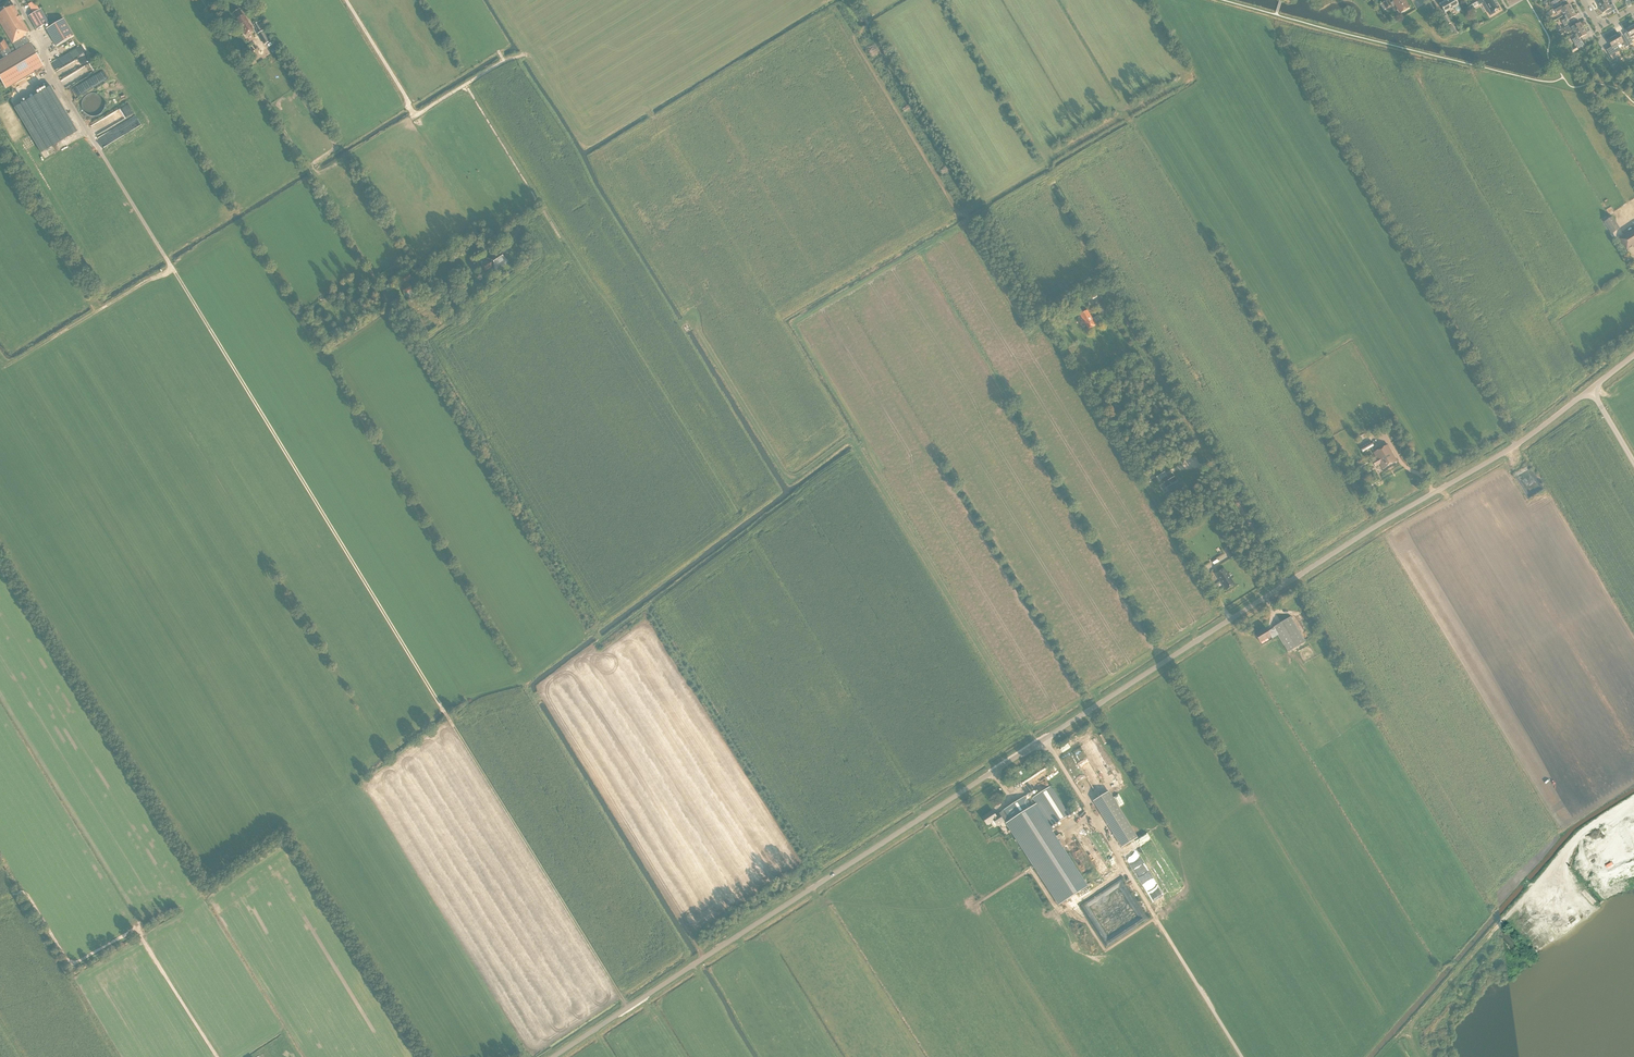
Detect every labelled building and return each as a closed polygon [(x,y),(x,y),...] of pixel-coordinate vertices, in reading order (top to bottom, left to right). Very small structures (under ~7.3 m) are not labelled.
[(29,32),(10,0),(0,6),(0,22),(13,43),(15,47),(17,50),(4,59),(17,82),(44,65),(25,34),(29,32)] [(1384,10),(1386,9),(1386,10),(1394,5),(1400,14),(1410,8),(1405,0),(1394,0),(1392,1),(1393,2),(1391,3),(1389,0),(1388,0),(1380,4),(1384,10)] [(1459,5),(1456,0),(1450,0),(1441,5),(1445,13),(1454,8),(1456,12),(1458,12),(1461,10),(1461,9),(1459,5)] [(1490,15),(1495,13),(1495,12),(1496,11),(1496,10),(1499,8),(1496,4),(1497,4),(1496,3),(1495,1),(1494,0),(1488,0),(1486,1),(1485,0),(1480,0),(1477,2),(1479,5),(1483,3),(1490,15)] [(1610,6),(1608,2),(1600,7),(1603,13),(1606,11),(1607,14),(1612,12),(1613,14),(1616,12),(1615,10),(1616,9),(1613,4),(1610,6)] [(1563,4),(1560,6),(1554,9),(1557,14),(1562,12),(1564,15),(1573,10),(1569,4),(1565,7),(1563,4)] [(49,22),(41,9),(29,16),(36,29),(49,22)] [(232,13),(236,19),(245,35),(253,30),(244,15),(240,9),(232,13)] [(1573,10),(1564,15),(1566,19),(1562,21),(1564,26),(1570,23),(1568,20),(1576,16),(1573,10)] [(1447,26),(1451,23),(1447,16),(1443,18),(1447,26)] [(63,18),(46,29),(57,46),(74,35),(63,18)] [(253,25),(257,31),(265,27),(261,20),(253,25)] [(1571,24),(1564,28),(1567,33),(1572,30),(1574,34),(1583,28),(1580,23),(1572,27),(1571,24)] [(1446,29),(1447,31),(1449,35),(1456,31),(1452,25),(1446,29)] [(1625,29),(1629,36),(1626,38),(1630,45),(1633,43),(1632,41),(1633,40),(1633,39),(1633,37),(1633,36),(1633,32),(1630,26),(1625,29)] [(1576,37),(1572,40),(1575,45),(1576,44),(1579,48),(1583,46),(1581,41),(1579,39),(1587,34),(1583,28),(1574,34),(1576,37)] [(257,34),(264,45),(272,41),(265,30),(257,34)] [(1618,33),(1612,36),(1618,46),(1621,44),(1622,46),(1624,45),(1626,47),(1629,45),(1625,38),(1622,40),(1619,36),(1618,33)] [(1611,47),(1606,50),(1610,56),(1620,50),(1618,46),(1612,36),(1607,40),(1611,47)] [(4,39),(0,41),(0,52),(2,55),(10,50),(4,39)] [(68,84),(95,70),(89,59),(90,58),(83,45),(54,60),(59,68),(70,62),(73,67),(76,66),(78,69),(64,76),(68,84)] [(4,59),(0,61),(0,78),(6,88),(17,82),(4,59)] [(81,81),(85,90),(108,78),(104,69),(81,81)] [(78,132),(51,87),(15,108),(41,153),(78,132)] [(90,116),(93,117),(97,116),(100,114),(103,111),(105,108),(105,104),(104,100),(102,98),(99,95),(95,94),(91,94),(87,95),(85,97),(83,100),(82,104),(82,108),(84,111),(86,114),(90,116)] [(102,129),(124,118),(120,109),(94,122),(98,131),(103,129),(102,129)] [(1604,222),(1611,234),(1619,229),(1612,217),(1604,222)] [(1626,250),(1633,245),(1633,229),(1618,239),(1626,250)] [(487,260),(481,264),(485,271),(492,267),(495,271),(500,268),(499,266),(502,265),(502,266),(509,262),(501,248),(485,257),(487,260)] [(449,257),(452,261),(458,258),(455,253),(449,257)] [(412,290),(407,282),(412,279),(408,273),(400,278),(404,284),(403,285),(404,287),(401,289),(405,295),(412,290)] [(427,287),(424,282),(414,288),(418,293),(427,287)] [(1084,298),(1088,303),(1098,297),(1095,292),(1084,298)] [(1102,300),(1100,302),(1099,302),(1106,313),(1109,311),(1102,300)] [(1096,325),(1088,310),(1080,314),(1089,329),(1096,325)] [(430,313),(427,316),(428,318),(427,319),(430,324),(435,321),(430,313)] [(1371,441),(1360,447),(1362,453),(1374,446),(1371,441)] [(1373,453),(1376,458),(1371,462),(1375,467),(1380,464),(1383,469),(1397,461),(1388,445),(1373,453)] [(1163,483),(1167,490),(1178,483),(1174,476),(1169,479),(1166,475),(1158,480),(1161,484),(1163,483)] [(1236,555),(1230,546),(1224,550),(1230,559),(1236,555)] [(1219,581),(1226,590),(1235,585),(1227,572),(1226,573),(1223,568),(1216,573),(1220,580),(1219,581)] [(1268,631),(1266,628),(1255,634),(1260,643),(1271,636),(1272,639),(1278,635),(1288,652),(1306,642),(1291,617),(1273,627),(1274,628),(1268,631)] [(1051,786),(1033,798),(1051,827),(1069,815),(1051,786)] [(1108,792),(1094,801),(1122,847),(1137,838),(1108,792)] [(993,810),(982,817),(987,825),(994,821),(997,826),(1008,820),(1035,862),(1033,863),(1059,904),(1087,887),(1060,845),(1058,847),(1025,796),(1002,811),(1003,812),(996,816),(993,810)] [(1134,853),(1139,849),(1136,844),(1130,847),(1134,853)] [(1107,858),(1101,851),(1099,853),(1095,848),(1087,854),(1096,866),(1107,858)]
